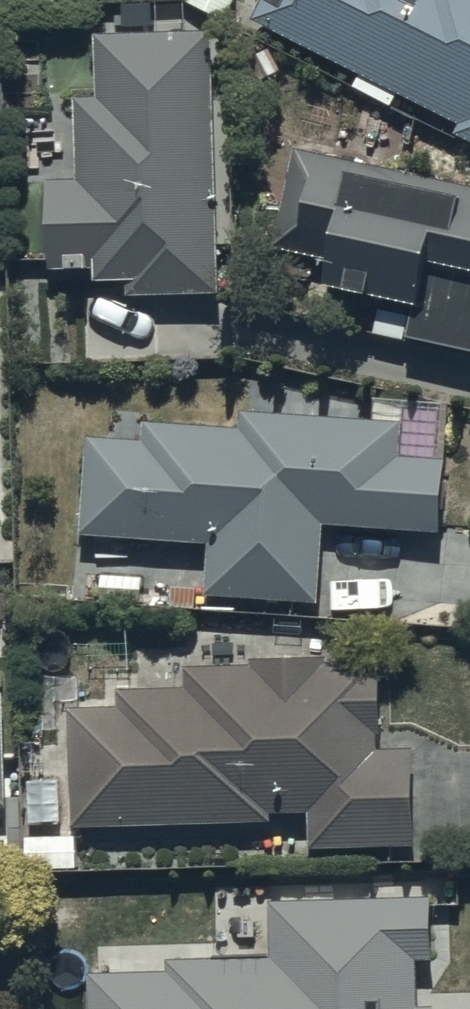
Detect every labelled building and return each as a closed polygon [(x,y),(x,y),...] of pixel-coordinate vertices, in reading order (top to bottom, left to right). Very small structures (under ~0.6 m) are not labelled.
[(254,14),(459,117),(455,126),(469,133),(469,0),(261,0),(254,14)] [(130,286),(217,285),(213,29),(97,31),(98,90),(75,91),(77,173),(47,174),(48,262),(99,261),(99,273),(130,273),(130,286)] [(294,146),(274,242),(287,245),(282,270),(313,276),(318,254),(329,257),(325,277),(415,296),(408,331),(469,344),(469,183),(294,146)] [(143,435),(87,433),(82,530),(132,533),(131,573),(179,575),(181,538),(209,539),(207,592),(320,597),(323,519),(439,524),(445,397),(372,394),(371,412),(243,406),(243,420),(144,416),(143,435)] [(313,651),(249,650),(249,663),(186,662),(186,683),(117,682),(117,705),(69,705),(69,820),(269,820),(269,807),(310,807),(310,841),(411,841),(411,741),(379,741),(379,659),(325,659),(325,651),(313,651)] [(94,1008),(435,1008),(435,1003),(419,1003),(418,958),(434,958),(432,890),(270,893),(272,952),(167,955),(167,968),(93,970),(94,1008)]
